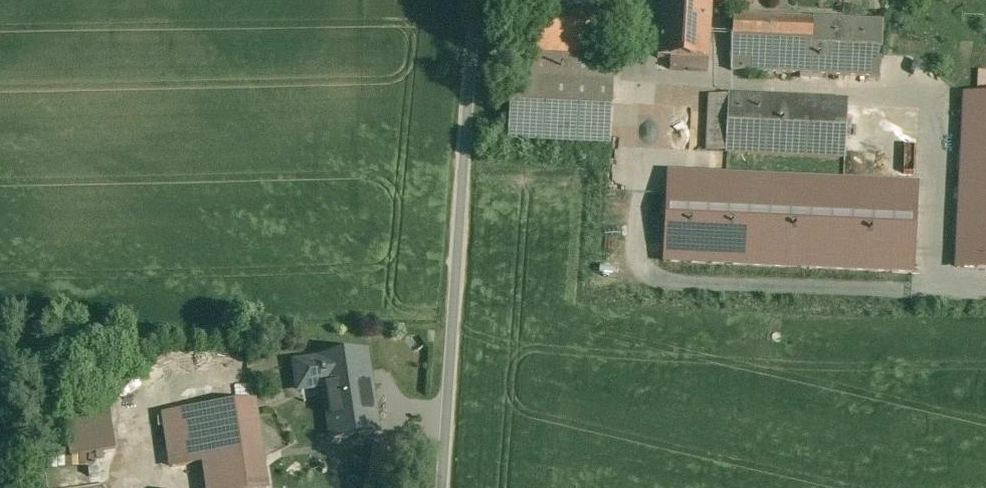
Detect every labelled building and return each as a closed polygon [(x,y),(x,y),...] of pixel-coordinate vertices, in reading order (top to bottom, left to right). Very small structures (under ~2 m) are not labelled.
[(679,0),(662,0),(658,57),(671,58),(709,60),(713,2),(679,0)] [(617,16),(521,11),(519,50),(615,55),(617,16)] [(813,18),(734,14),(731,70),(811,74),(813,18)] [(884,22),(813,18),(811,74),(881,77),(884,22)] [(615,55),(519,50),(518,54),(514,54),(512,80),(613,85),(615,55)] [(709,60),(671,58),(670,69),(709,71),(709,60)] [(613,85),(512,80),(509,141),(610,146),(613,85)] [(962,94),(954,270),(985,271),(985,95),(962,94)] [(730,97),(709,96),(706,151),(727,152),(730,97)] [(847,102),(730,97),(727,152),(845,157),(847,102)] [(919,183),(667,170),(662,264),(914,276),(919,183)] [(365,355),(323,361),(323,363),(298,366),(301,385),(326,381),(332,420),(373,414),(365,355)] [(109,401),(65,407),(72,457),(117,450),(109,401)] [(165,415),(172,466),(158,468),(161,487),(287,487),(283,464),(281,451),(262,454),(254,402),(165,415)]
